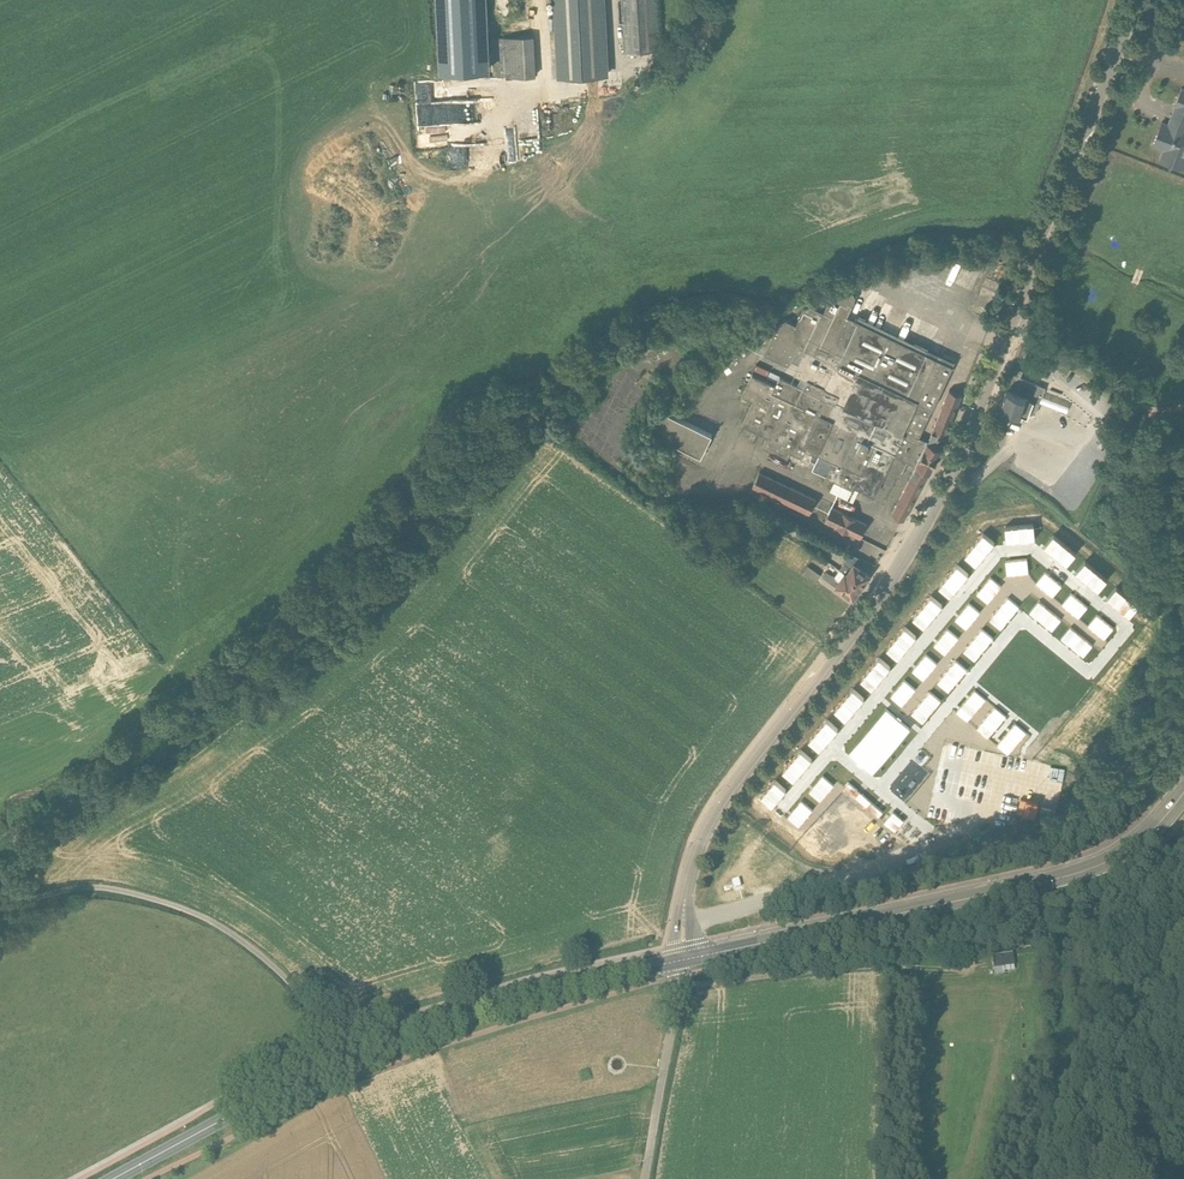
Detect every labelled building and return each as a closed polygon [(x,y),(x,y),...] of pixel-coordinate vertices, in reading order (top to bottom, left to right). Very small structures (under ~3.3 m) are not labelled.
[(447,73),(492,71),(489,0),(443,0),(447,73)] [(562,77),(609,75),(605,0),(558,0),(562,77)] [(624,52),(656,51),(655,0),(622,0),(624,52)] [(507,77),(540,76),(539,36),(505,37),(507,77)] [(1183,168),(1183,89),(1181,88),(1174,106),(1176,106),(1168,125),(1162,122),(1153,146),(1164,150),(1160,160),(1183,168)] [(564,99),(564,126),(554,126),(554,132),(575,133),(576,100),(564,99)] [(445,124),(489,122),(488,100),(444,101),(445,124)] [(992,278),(1004,282),(1010,269),(997,264),(992,278)] [(928,442),(919,437),(953,366),(848,316),(855,300),(850,288),(831,295),(824,312),(809,305),(804,307),(796,324),(786,319),(778,324),(764,354),(788,365),(786,369),(807,379),(803,387),(770,371),(767,377),(777,382),(776,385),(752,374),(742,395),(753,400),(742,424),(767,436),(763,446),(788,457),(792,448),(803,453),(806,447),(813,450),(810,460),(815,462),(813,468),(826,475),(826,476),(854,489),(855,486),(874,495),(881,480),(892,485),(896,476),(900,478),(908,462),(917,466),(892,514),(904,521),(929,471),(930,472),(942,447),(941,446),(962,395),(949,390),(928,442)] [(1030,411),(1035,413),(1045,388),(1017,377),(1020,370),(1015,368),(1000,406),(1027,417),(1030,411)] [(650,431),(701,456),(712,434),(661,409),(650,431)] [(753,487),(809,514),(816,499),(759,472),(753,487)] [(824,521),(860,538),(867,523),(831,506),(824,521)] [(766,521),(770,514),(764,511),(760,518),(766,521)] [(1034,523),(1019,524),(1021,539),(1035,537),(1034,523)] [(1019,524),(1005,526),(1006,540),(1021,539),(1019,524)] [(983,532),(965,554),(976,563),(994,541),(983,532)] [(1065,543),(1054,534),(1044,545),(1055,554),(1065,543)] [(1076,552),(1065,543),(1055,554),(1066,563),(1076,552)] [(846,574),(862,585),(870,575),(856,565),(860,560),(851,553),(843,563),(844,564),(840,570),(845,573),(846,574)] [(1027,557),(1006,559),(1007,574),(1029,572),(1027,557)] [(1096,569),(1085,560),(1076,571),(1087,580),(1096,569)] [(957,563),(939,585),(950,594),(968,572),(957,563)] [(821,575),(808,566),(803,573),(816,582),(821,575)] [(1107,578),(1096,569),(1087,580),(1098,589),(1107,578)] [(827,571),(822,577),(853,599),(862,585),(846,574),(845,573),(840,570),(835,577),(827,571)] [(1062,584),(1045,570),(1036,582),(1053,595),(1062,584)] [(990,575),(977,592),(988,601),(1002,585),(990,575)] [(1127,595),(1116,586),(1107,597),(1118,606),(1127,595)] [(1088,606),(1071,592),(1062,603),(1078,617),(1088,606)] [(931,594),(913,617),(924,626),(942,604),(931,594)] [(1139,604),(1127,595),(1118,606),(1129,616),(1139,604)] [(1008,596),(999,607),(1010,616),(1019,605),(1008,596)] [(1050,609),(1039,600),(1030,611),(1041,620),(1050,609)] [(969,601),(955,618),(966,627),(980,611),(969,601)] [(999,607),(990,618),(1001,627),(1010,616),(999,607)] [(1061,618),(1050,609),(1041,620),(1052,629),(1061,618)] [(1114,627),(1097,613),(1088,625),(1104,638),(1114,627)] [(905,626),(887,648),(898,657),(916,635),(905,626)] [(1082,635),(1071,626),(1061,637),(1072,646),(1082,635)] [(947,627),(934,644),(945,653),(959,636),(947,627)] [(982,627),(973,638),(984,647),(993,636),(982,627)] [(1141,627),(1127,643),(1139,653),(1152,636),(1141,627)] [(1014,642),(1037,660),(1046,649),(1024,630),(1014,642)] [(1093,644),(1082,635),(1072,646),(1083,656),(1093,644)] [(973,638),(964,649),(975,659),(984,647),(973,638)] [(926,653),(912,670),(923,679),(937,662),(926,653)] [(1120,653),(1111,664),(1122,673),(1131,662),(1120,653)] [(994,666),(1016,684),(1026,673),(1003,655),(994,666)] [(1046,668),(1068,686),(1077,675),(1055,656),(1046,668)] [(879,657),(860,679),(872,689),(890,666),(879,657)] [(956,658),(947,670),(958,679),(967,668),(956,658)] [(1111,664),(1101,675),(1113,684),(1122,673),(1111,664)] [(947,670),(937,681),(949,690),(958,679),(947,670)] [(904,679),(891,695),(902,705),(916,688),(904,679)] [(973,691),(995,710),(1004,699),(982,680),(973,691)] [(1026,692),(1048,710),(1057,699),(1035,681),(1026,692)] [(1094,684),(1075,706),(1086,715),(1105,693),(1094,684)] [(853,689),(834,711),(845,720),(864,698),(853,689)] [(930,690),(921,701),(932,710),(941,699),(930,690)] [(965,700),(956,711),(967,721),(977,710),(965,700)] [(921,701),(911,712),(922,721),(932,710),(921,701)] [(883,705),(869,721),(880,731),(894,714),(883,705)] [(1004,717),(1027,736),(1036,725),(1014,706),(1004,717)] [(956,711),(947,722),(958,732),(967,721),(956,711)] [(1068,715),(1049,737),(1060,747),(1079,725),(1068,715)] [(827,720),(808,742),(819,751),(838,729),(827,720)] [(903,722),(890,738),(901,747),(915,731),(903,722)] [(862,730),(848,747),(859,756),(873,740),(862,730)] [(931,736),(921,747),(932,756),(942,745),(931,736)] [(882,747),(868,764),(879,773),(893,757),(882,747)] [(801,751),(782,774),(793,783),(812,761),(801,751)] [(823,777),(809,794),(820,803),(834,786),(823,777)] [(774,783),(761,799),(772,809),(786,792),(774,783)] [(883,812),(849,783),(844,789),(878,817),(883,812)] [(801,803),(787,820),(799,829),(812,812),(801,803)] [(904,820),(893,811),(884,822),(895,831),(904,820)] [(1012,944),(992,947),(994,969),(1015,966),(1012,944)] [(611,1064),(611,1067),(614,1070),(617,1071),(621,1070),(623,1067),(624,1064),(623,1061),(621,1058),(617,1057),(614,1058),(612,1060),(611,1064)]
